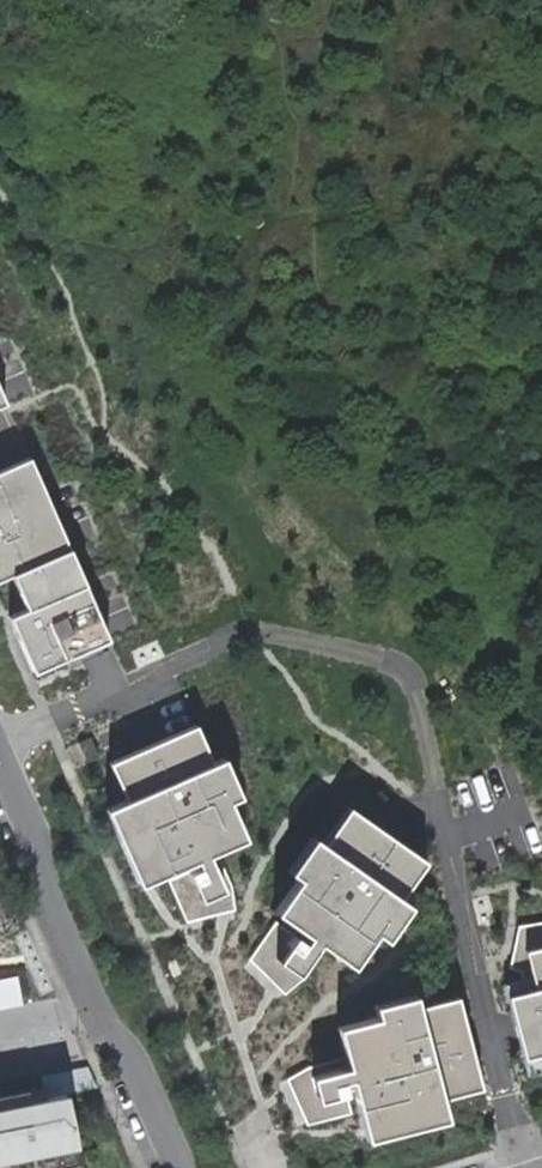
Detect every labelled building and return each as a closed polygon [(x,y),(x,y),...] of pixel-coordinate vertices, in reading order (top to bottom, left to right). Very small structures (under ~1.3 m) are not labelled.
[(27,458),(0,470),(0,575),(38,665),(104,637),(27,458)] [(197,723),(111,762),(129,801),(110,810),(143,881),(162,872),(187,927),(241,902),(217,851),(249,836),(233,800),(244,794),(227,756),(215,762),(197,723)] [(420,863),(343,813),(247,958),(323,1009),(420,863)] [(33,1007),(25,972),(0,977),(0,1013),(33,1007)] [(503,985),(526,1074),(541,1070),(541,975),(503,985)] [(451,1002),(333,1035),(364,1144),(482,1112),(451,1002)] [(98,1089),(89,1069),(43,1078),(45,1087),(47,1100),(68,1096),(98,1089)] [(47,1100),(45,1087),(0,1096),(0,1109),(47,1100)] [(68,1096),(47,1100),(0,1109),(0,1167),(82,1167),(68,1096)]
